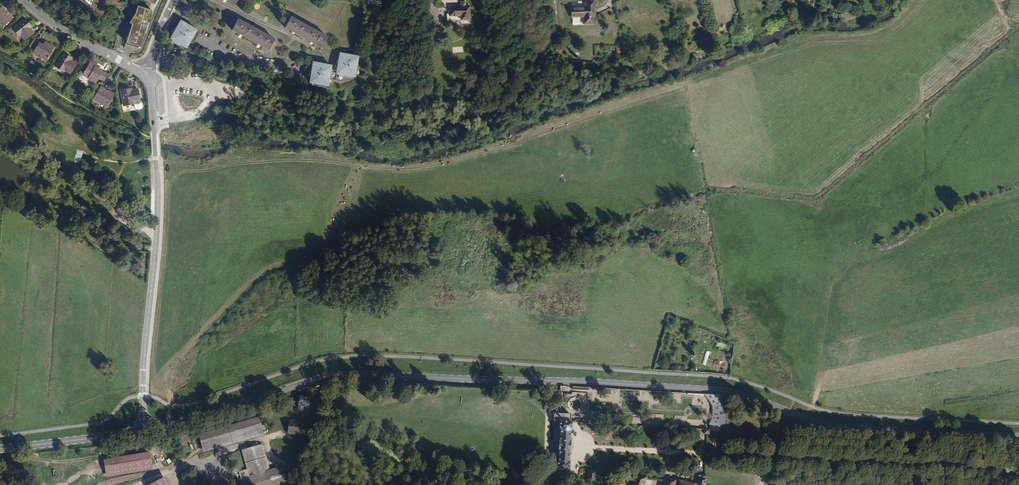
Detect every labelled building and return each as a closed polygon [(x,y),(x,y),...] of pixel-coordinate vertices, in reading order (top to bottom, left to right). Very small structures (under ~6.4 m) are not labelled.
[(585,0),(585,6),(571,6),(571,16),(583,16),(583,23),(594,23),(593,15),(595,15),(594,0),(587,0),(585,0)] [(13,18),(9,14),(7,15),(5,12),(7,11),(3,6),(0,9),(0,26),(2,28),(13,18)] [(447,16),(458,16),(458,20),(461,20),(468,20),(467,6),(447,6),(447,16)] [(149,24),(153,11),(139,7),(126,50),(133,55),(141,53),(155,25),(149,24)] [(328,33),(291,13),(285,25),(322,45),(328,33)] [(276,36),(239,16),(233,27),(270,47),(276,36)] [(34,33),(30,28),(28,25),(30,23),(26,18),(13,28),(19,36),(21,35),(25,40),(34,33)] [(194,36),(197,31),(194,29),(195,28),(188,24),(187,26),(184,25),(184,23),(181,21),(178,27),(177,26),(171,32),(174,34),(172,37),(171,39),(173,40),(185,47),(187,48),(188,46),(190,43),(193,45),(195,37),(194,36)] [(55,47),(45,41),(44,44),(43,45),(39,43),(40,41),(35,38),(31,45),(36,48),(33,53),(41,58),(41,57),(47,60),(55,47)] [(185,47),(173,40),(171,42),(184,50),(185,47)] [(77,63),(72,60),(68,58),(69,56),(64,52),(55,66),(64,72),(65,70),(71,74),(77,63)] [(356,74),(358,63),(359,57),(356,57),(356,55),(344,53),(344,55),(341,54),(340,57),(343,58),(342,61),(339,60),(338,60),(336,67),(328,65),(328,67),(324,66),(325,63),(317,62),(317,63),(314,63),(313,69),(311,80),(310,83),(312,84),(326,86),(328,86),(330,80),(343,83),(344,75),(355,77),(356,74)] [(108,74),(102,71),(102,72),(98,70),(99,69),(100,67),(90,61),(83,74),(89,77),(88,78),(96,83),(99,78),(104,81),(108,74)] [(107,107),(115,94),(109,91),(108,93),(105,91),(106,89),(101,86),(93,98),(107,107)] [(141,100),(138,89),(132,90),(128,91),(127,89),(121,90),(124,106),(134,104),(135,107),(137,109),(139,109),(142,108),(143,106),(142,100),(141,100)] [(724,423),(726,403),(723,396),(704,395),(708,399),(712,405),(712,409),(711,418),(709,424),(710,424),(724,423)] [(311,398),(300,396),(298,406),(309,408),(311,398)] [(569,452),(570,442),(569,442),(570,431),(571,431),(571,422),(570,422),(571,414),(560,414),(554,413),(554,414),(553,415),(553,420),(554,421),(553,423),(559,423),(559,431),(560,431),(559,440),(558,452),(559,452),(558,461),(557,461),(557,470),(568,471),(569,463),(568,463),(568,452),(569,452)] [(663,423),(664,415),(656,414),(655,423),(663,423)] [(259,416),(198,435),(204,452),(264,434),(259,416)] [(306,422),(289,420),(287,434),(304,436),(306,422)] [(719,430),(719,424),(710,424),(708,430),(704,430),(704,434),(709,434),(709,430),(719,430)] [(192,439),(191,438),(191,437),(191,436),(190,435),(189,434),(188,434),(188,433),(187,433),(186,433),(185,432),(184,432),(183,433),(182,433),(181,434),(180,434),(179,435),(178,436),(178,437),(178,438),(177,439),(177,440),(177,441),(178,441),(178,442),(178,443),(179,444),(179,445),(180,445),(181,446),(182,446),(183,447),(184,447),(185,447),(186,447),(187,447),(188,446),(189,445),(190,445),(190,444),(191,443),(191,442),(192,442),(192,441),(192,440),(192,439)] [(262,444),(242,450),(248,470),(252,484),(255,484),(260,484),(283,484),(288,483),(283,466),(270,469),(262,444)] [(149,452),(104,460),(107,477),(152,469),(149,452)] [(248,470),(239,472),(243,484),(252,484),(248,470)] [(705,479),(706,479),(706,475),(701,474),(701,478),(698,478),(698,483),(695,483),(695,484),(705,484),(705,479)] [(166,476),(148,484),(171,484),(166,476)] [(646,477),(638,477),(635,476),(631,484),(643,484),(646,477)]
